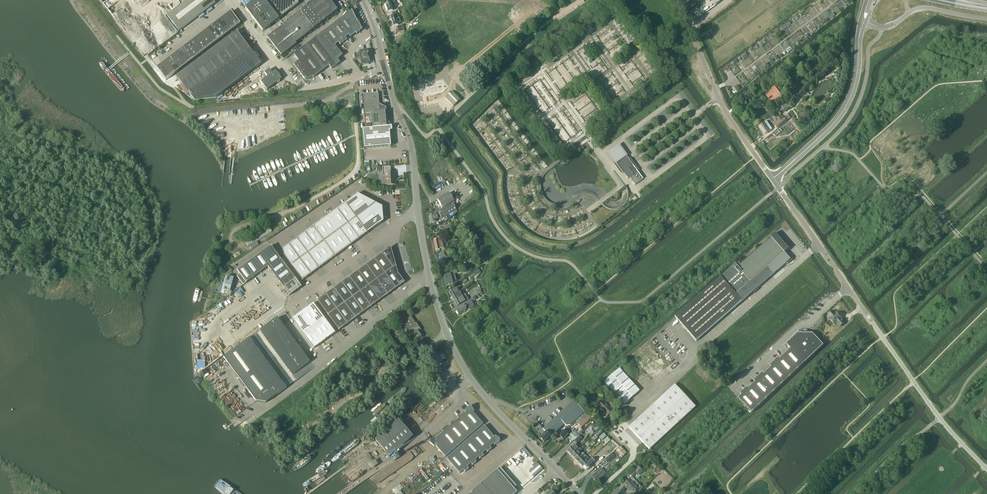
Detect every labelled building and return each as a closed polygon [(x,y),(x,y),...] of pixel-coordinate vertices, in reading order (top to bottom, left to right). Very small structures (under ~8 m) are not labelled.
[(213,0),(187,0),(167,15),(179,31),(215,3),(213,0)] [(298,4),(296,0),(256,0),(249,6),(251,9),(248,11),(250,13),(254,18),(252,19),(253,20),(262,31),(298,4)] [(337,10),(329,0),(316,0),(301,12),(282,26),(267,38),(281,55),(296,44),(295,42),(313,29),(337,10)] [(391,8),(396,6),(394,0),(389,2),(385,3),(388,12),(392,11),(391,8)] [(359,23),(358,24),(352,11),(338,21),(349,35),(350,37),(356,33),(356,34),(362,30),(359,23)] [(240,23),(239,24),(231,13),(226,16),(225,16),(226,18),(227,17),(235,28),(240,24),(240,23)] [(397,16),(398,16),(397,15),(394,16),(394,15),(390,17),(393,27),(398,25),(397,24),(401,22),(399,18),(398,18),(397,16)] [(230,31),(235,28),(227,17),(226,18),(221,19),(222,21),(230,31)] [(226,35),(230,31),(222,21),(221,22),(216,23),(217,24),(218,24),(226,35)] [(345,38),(349,35),(338,21),(331,26),(343,43),(346,40),(345,38)] [(221,38),(226,35),(218,24),(217,24),(216,25),(212,26),(213,28),(221,38)] [(152,45),(166,35),(160,26),(145,36),(152,45)] [(340,45),(343,43),(331,26),(324,32),(335,46),(339,43),(340,45)] [(217,42),(221,38),(213,28),(212,29),(207,30),(208,31),(209,31),(217,42)] [(261,64),(236,31),(191,65),(176,77),(194,100),(216,98),(228,88),(261,64)] [(212,45),(217,42),(209,31),(208,31),(207,32),(203,33),(204,35),(212,45)] [(335,46),(324,32),(315,39),(335,66),(340,63),(337,59),(342,56),(335,46)] [(208,48),(212,45),(204,35),(203,35),(198,37),(199,38),(200,38),(208,48)] [(203,52),(208,48),(200,38),(199,38),(198,39),(194,40),(195,42),(195,41),(203,52)] [(331,69),(335,66),(315,39),(306,45),(312,54),(324,69),(329,66),(331,69)] [(198,55),(203,52),(195,41),(195,42),(194,42),(189,44),(190,45),(191,45),(198,55)] [(194,59),(198,55),(191,45),(190,45),(189,46),(185,47),(186,49),(186,48),(194,59)] [(301,62),(312,54),(306,45),(293,55),(299,61),(293,65),(295,68),(302,63),(301,62)] [(189,62),(194,59),(186,48),(186,49),(185,49),(180,50),(181,52),(189,62)] [(368,53),(367,50),(360,52),(354,53),(355,59),(361,58),(362,64),(370,62),(368,54),(368,53)] [(185,66),(189,62),(181,52),(180,53),(176,54),(177,55),(185,66)] [(313,77),(324,69),(312,54),(301,62),(302,63),(307,70),(301,75),(304,79),(305,79),(307,79),(308,79),(310,79),(312,78),(313,77),(313,78),(313,77)] [(180,69),(185,66),(177,55),(176,56),(171,57),(172,59),(180,69)] [(176,73),(180,69),(172,59),(171,60),(166,61),(168,62),(176,73)] [(171,76),(176,73),(168,62),(167,63),(162,64),(163,66),(171,76)] [(301,75),(307,70),(302,63),(295,68),(301,75)] [(166,80),(171,76),(163,66),(162,66),(158,68),(157,67),(156,68),(166,80)] [(275,71),(272,73),(269,69),(264,73),(267,77),(261,82),(267,90),(281,79),(275,71)] [(444,94),(442,87),(429,90),(430,98),(444,94)] [(775,87),(765,95),(771,103),(781,95),(775,87)] [(453,106),(461,99),(452,91),(445,98),(453,106)] [(385,112),(379,112),(378,93),(362,94),(364,114),(365,129),(362,129),(364,149),(376,148),(391,146),(389,126),(387,127),(386,117),(385,117),(385,112)] [(775,126),(777,129),(787,121),(784,118),(775,126)] [(765,134),(772,129),(766,121),(759,126),(765,134)] [(631,166),(632,165),(618,146),(607,153),(622,173),(623,172),(628,179),(630,178),(635,185),(642,180),(631,166)] [(386,185),(395,185),(394,173),(391,173),(390,167),(382,167),(383,174),(386,174),(386,185)] [(442,208),(454,201),(449,193),(437,200),(442,208)] [(301,236),(292,242),(293,242),(285,248),(282,249),(284,256),(302,281),(307,277),(314,271),(315,272),(323,266),(323,265),(331,260),(339,254),(347,248),(355,242),(363,236),(367,233),(378,224),(379,225),(380,224),(379,224),(383,221),(382,217),(383,217),(382,213),(381,208),(382,208),(382,207),(381,206),(380,207),(371,202),(371,201),(368,200),(367,200),(358,195),(358,194),(357,194),(356,195),(345,203),(341,206),(333,212),(325,218),(317,224),(309,230),(301,236)] [(441,219),(456,210),(452,203),(437,212),(441,219)] [(430,222),(435,222),(437,221),(437,219),(437,217),(436,214),(434,214),(429,215),(430,222)] [(248,246),(272,232),(268,225),(244,240),(248,246)] [(738,261),(721,277),(742,301),(790,259),(785,253),(789,249),(775,233),(771,237),(741,264),(738,261)] [(436,251),(438,251),(439,251),(439,249),(443,248),(440,239),(433,240),(435,250),(436,250),(436,251)] [(243,285),(258,274),(268,267),(285,290),(284,291),(285,293),(286,292),(289,296),(301,287),(271,246),(237,271),(239,274),(237,276),(243,285)] [(392,255),(390,248),(387,250),(386,250),(386,251),(382,253),(393,268),(396,266),(395,266),(393,259),(393,258),(392,255)] [(393,268),(382,253),(378,256),(374,259),(385,274),(393,268)] [(377,280),(385,274),(374,259),(370,262),(366,265),(377,280)] [(369,286),(377,280),(366,265),(362,268),(358,271),(369,286)] [(395,267),(396,267),(396,266),(393,268),(385,274),(395,289),(399,286),(400,286),(404,283),(403,280),(402,281),(400,277),(398,274),(397,274),(395,267)] [(350,277),(360,292),(369,286),(358,271),(354,274),(350,277)] [(392,292),(395,289),(385,274),(377,280),(388,295),(392,292)] [(445,285),(452,283),(450,274),(443,276),(445,285)] [(227,276),(224,289),(225,290),(224,294),(230,296),(231,291),(230,291),(233,278),(227,276)] [(743,302),(742,301),(721,277),(721,276),(720,276),(721,277),(675,317),(697,341),(742,301),(742,302),(743,302)] [(350,277),(342,283),(349,293),(352,298),(360,292),(350,277)] [(383,298),(388,295),(377,280),(369,286),(379,301),(383,298)] [(342,283),(333,289),(337,294),(344,303),(352,298),(349,293),(342,283)] [(369,286),(360,292),(371,307),(375,304),(375,303),(379,301),(369,286)] [(448,292),(451,297),(457,294),(456,293),(458,292),(456,288),(454,289),(448,292)] [(333,289),(325,295),(336,309),(339,307),(340,306),(344,303),(337,294),(333,289)] [(360,292),(352,298),(363,312),(371,307),(360,292)] [(457,294),(451,297),(454,301),(459,298),(462,297),(465,295),(463,292),(460,294),(459,292),(457,294)] [(317,300),(328,315),(336,310),(336,309),(325,295),(317,300)] [(459,298),(454,301),(456,306),(464,301),(462,297),(459,298)] [(352,298),(344,303),(355,318),(363,312),(352,298)] [(467,309),(471,306),(469,304),(472,301),(470,299),(464,304),(464,305),(460,308),(456,311),(458,315),(463,312),(467,309)] [(339,307),(336,309),(347,324),(355,318),(344,303),(340,306),(339,307)] [(313,304),(306,309),(317,323),(324,318),(313,304)] [(299,314),(310,328),(317,323),(306,309),(299,314)] [(339,330),(346,324),(347,324),(336,309),(336,310),(328,315),(339,330)] [(840,327),(845,322),(841,319),(842,318),(836,312),(835,314),(832,311),(828,315),(830,318),(829,319),(835,325),(837,324),(840,327)] [(299,314),(292,319),(303,334),(310,328),(299,314)] [(310,362),(309,362),(277,318),(259,331),(292,375),(310,362)] [(317,323),(328,338),(335,333),(324,318),(317,323)] [(310,328),(321,343),(328,338),(317,323),(310,328)] [(314,349),(321,343),(310,328),(303,334),(314,349)] [(786,345),(791,349),(805,363),(823,346),(812,334),(807,334),(807,332),(804,332),(804,334),(798,334),(786,345)] [(250,338),(223,358),(255,401),(256,401),(266,403),(286,388),(250,338)] [(791,349),(784,356),(790,363),(797,370),(805,363),(791,349)] [(779,358),(774,362),(780,368),(786,374),(789,378),(797,370),(790,363),(784,356),(780,359),(779,358)] [(771,367),(768,371),(772,375),(777,381),(781,385),(789,378),(786,374),(780,368),(774,362),(770,366),(771,367)] [(619,368),(604,382),(624,404),(639,391),(619,368)] [(763,373),(758,377),(764,383),(770,389),(773,393),(781,385),(777,381),(772,375),(768,371),(764,374),(763,373)] [(755,383),(752,386),(756,390),(762,397),(765,401),(773,393),(770,389),(764,383),(758,377),(754,381),(755,383)] [(673,386),(628,427),(649,450),(694,408),(673,386)] [(747,387),(744,391),(749,396),(754,402),(759,407),(765,401),(762,397),(756,390),(752,386),(749,389),(747,387)] [(590,392),(596,398),(599,395),(593,389),(590,392)] [(742,396),(739,398),(752,413),(759,407),(754,402),(749,396),(744,391),(740,394),(742,396)] [(545,432),(546,432),(550,436),(550,437),(564,424),(565,426),(570,425),(575,421),(584,413),(574,402),(573,401),(543,429),(545,432)] [(607,416),(612,411),(609,408),(609,407),(603,401),(598,406),(604,412),(603,413),(607,416)] [(474,412),(471,407),(468,407),(465,411),(465,412),(466,412),(462,416),(461,414),(457,417),(458,419),(455,422),(453,420),(449,424),(451,426),(447,429),(445,427),(442,430),(443,432),(436,439),(435,438),(429,441),(429,443),(434,447),(434,446),(435,446),(445,457),(483,424),(473,413),(474,412)] [(590,418),(584,413),(575,421),(581,428),(590,418)] [(389,457),(412,437),(398,421),(375,441),(389,457)] [(499,440),(495,436),(494,437),(484,426),(446,459),(459,474),(463,470),(465,472),(468,469),(467,467),(471,464),(472,466),(476,462),(474,461),(478,457),(480,459),(484,456),(482,454),(486,451),(487,452),(491,449),(490,447),(493,444),(494,445),(499,442),(499,440)] [(568,433),(569,432),(566,428),(562,432),(561,430),(557,433),(559,435),(563,440),(569,434),(568,433)] [(545,432),(540,438),(544,442),(550,436),(546,432),(545,432)] [(577,437),(573,440),(577,444),(582,439),(579,435),(577,437)] [(571,455),(576,451),(578,449),(578,448),(574,444),(567,451),(571,455)] [(616,451),(622,458),(626,453),(620,447),(616,451)] [(571,455),(575,459),(580,454),(578,453),(580,451),(578,449),(576,451),(571,455)] [(575,459),(578,463),(586,456),(583,453),(580,455),(580,454),(575,459)] [(602,462),(601,461),(604,458),(601,454),(598,456),(600,458),(599,458),(600,460),(599,461),(598,459),(593,463),(596,466),(600,463),(602,462)] [(578,463),(582,467),(587,462),(590,460),(586,456),(578,463)] [(587,462),(582,467),(586,471),(591,466),(589,464),(590,463),(589,461),(588,463),(587,462)] [(632,478),(637,473),(639,474),(642,471),(638,467),(629,475),(632,478)] [(592,476),(596,482),(599,479),(598,477),(602,473),(604,474),(605,473),(601,468),(600,469),(592,476)] [(516,492),(497,470),(469,493),(515,493),(516,492)] [(638,490),(639,491),(642,488),(638,483),(635,486),(629,479),(623,484),(632,493),(633,493),(638,490)] [(393,493),(403,493),(400,491),(403,488),(399,484),(396,487),(390,491),(393,493)]
